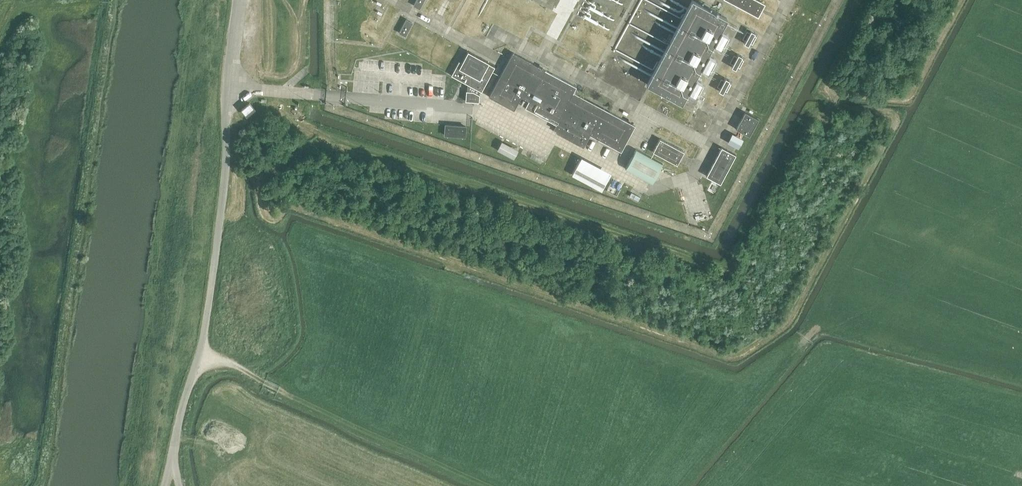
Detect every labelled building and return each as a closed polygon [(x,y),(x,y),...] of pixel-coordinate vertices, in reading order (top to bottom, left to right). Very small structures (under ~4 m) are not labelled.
[(419,8),(424,0),(416,0),(413,5),(419,8)] [(725,47),(730,39),(722,34),(729,20),(694,0),(648,86),(684,105),(692,91),(700,95),(705,86),(696,82),(704,67),(712,71),(717,62),(709,58),(717,43),(725,47)] [(761,19),(768,5),(759,0),(726,0),(761,19)] [(399,32),(405,36),(412,22),(406,19),(399,32)] [(752,44),(756,36),(754,35),(755,32),(751,30),(749,33),(746,31),(742,39),(745,40),(744,43),(748,45),(749,43),(752,44)] [(479,102),(479,95),(494,67),(488,63),(489,62),(468,51),(462,62),(459,61),(451,75),(466,83),(465,85),(464,91),(466,91),(465,101),(473,101),(479,102)] [(545,69),(546,68),(542,66),(542,68),(512,52),(489,96),(514,109),(517,103),(556,124),(553,129),(558,131),(557,132),(583,147),(590,134),(621,151),(635,125),(573,92),(576,86),(545,69)] [(733,65),(731,67),(735,69),(737,67),(740,68),(744,61),(741,59),(742,56),(738,54),(737,57),(734,55),(730,63),(733,65)] [(724,90),(727,92),(731,84),(728,83),(729,80),(725,78),(724,81),(721,79),(717,87),(720,88),(719,91),(723,93),(724,90)] [(247,115),(255,109),(249,102),(241,109),(247,115)] [(739,130),(753,137),(762,120),(748,113),(739,130)] [(466,125),(445,124),(445,134),(465,136),(466,125)] [(729,144),(740,150),(745,140),(734,134),(729,144)] [(498,149),(515,157),(519,148),(502,140),(498,149)] [(686,154),(662,141),(655,154),(679,167),(684,157),(686,154)] [(722,184),(737,155),(723,148),(708,176),(722,184)] [(628,170),(654,184),(655,184),(665,164),(639,150),(628,170)] [(572,175),(604,189),(612,170),(581,156),(572,175)]
